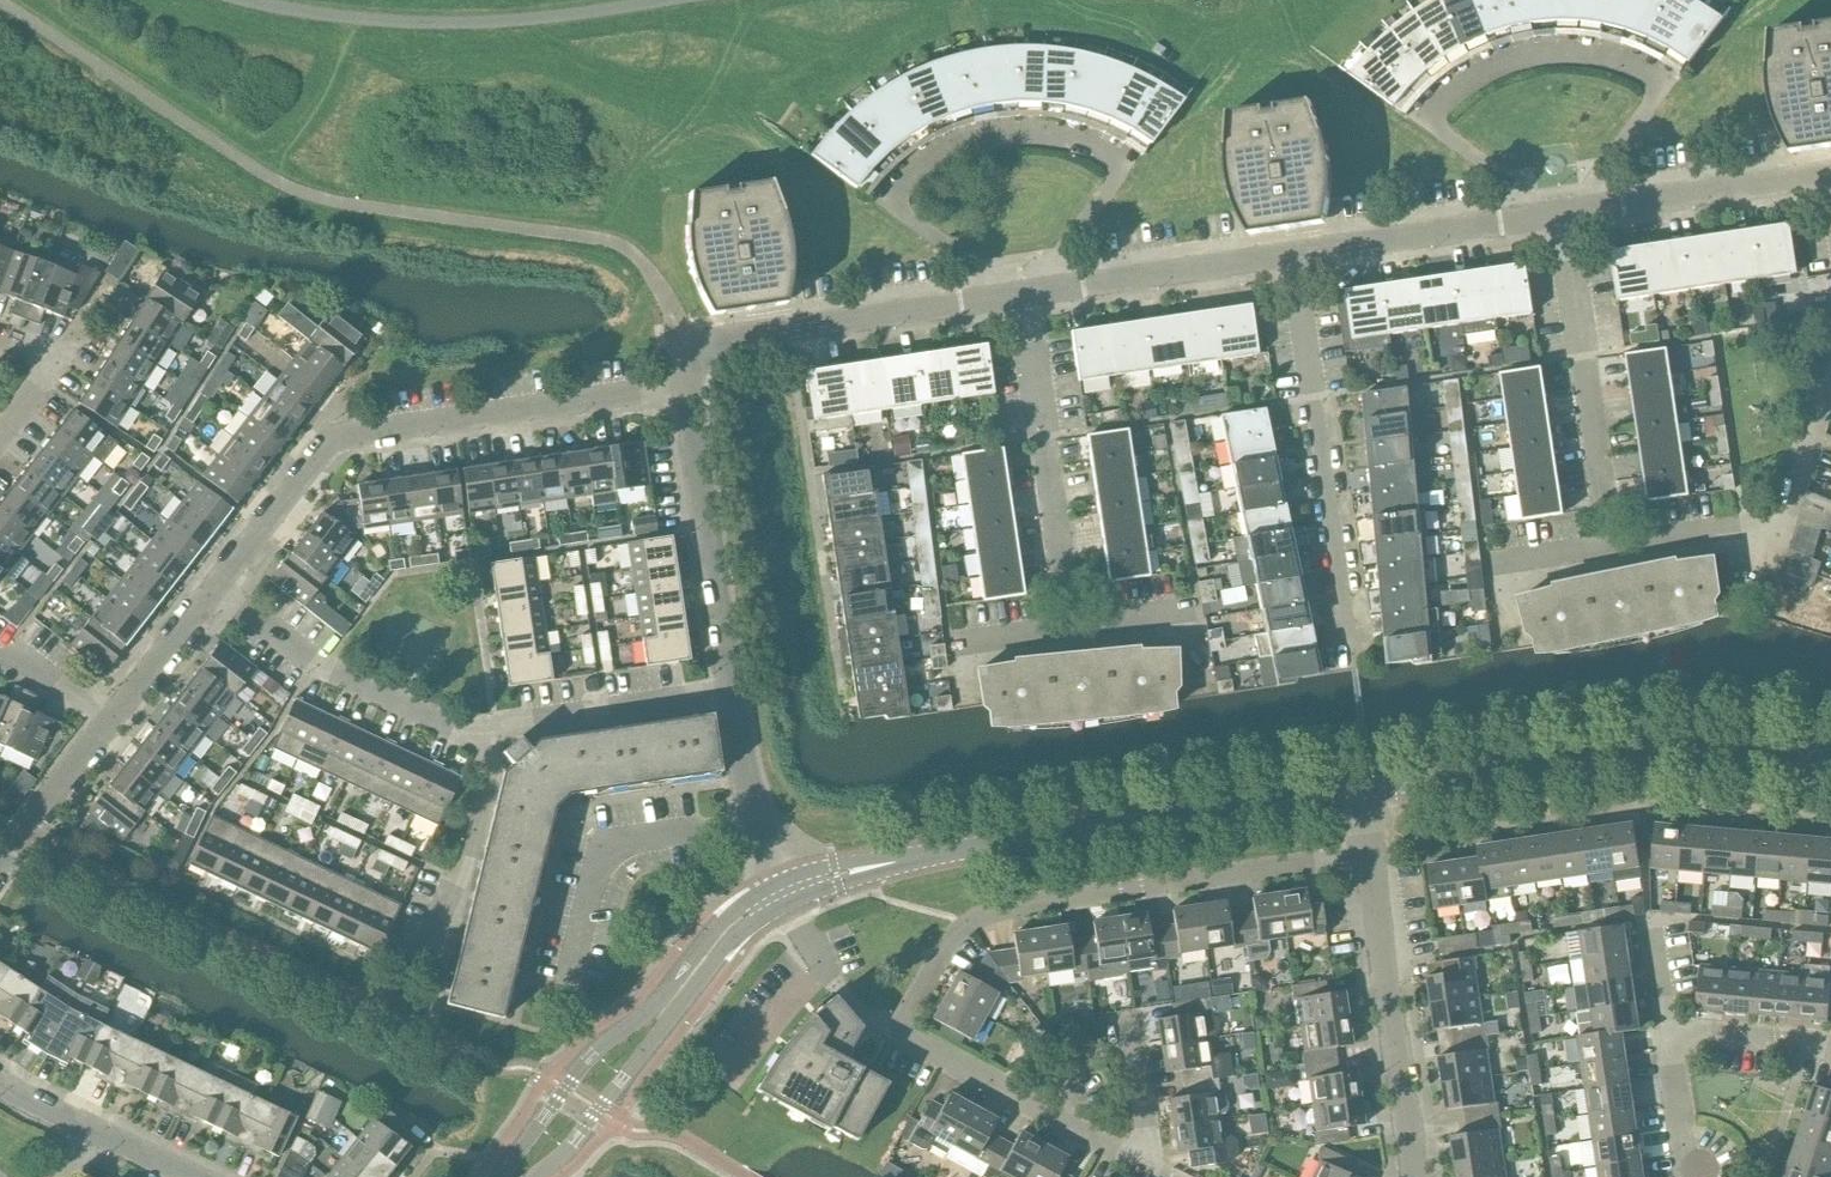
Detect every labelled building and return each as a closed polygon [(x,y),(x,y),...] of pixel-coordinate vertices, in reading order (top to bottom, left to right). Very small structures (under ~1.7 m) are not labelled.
[(1467,45),(1443,0),(1432,0),(1429,2),(1423,5),(1415,11),(1447,57),(1467,45)] [(1474,0),(1443,0),(1467,45),(1488,35),(1474,0)] [(1511,28),(1503,0),(1474,0),(1488,35),(1511,28)] [(1530,0),(1503,0),(1511,28),(1534,23),(1530,0)] [(1558,21),(1557,0),(1530,0),(1534,23),(1558,21)] [(1583,0),(1557,0),(1558,21),(1581,21),(1583,0)] [(1609,0),(1583,0),(1581,21),(1604,24),(1609,0)] [(1637,0),(1609,0),(1604,24),(1627,30),(1637,0)] [(1649,38),(1666,0),(1637,0),(1627,30),(1649,38)] [(1670,49),(1699,1),(1697,0),(1666,0),(1649,38),(1670,49)] [(1670,49),(1691,63),(1724,18),(1713,10),(1707,6),(1699,1),(1670,49)] [(1447,57),(1415,11),(1406,18),(1400,22),(1391,29),(1428,72),(1447,57)] [(1802,27),(1769,31),(1767,64),(1767,75),(1768,85),(1769,95),(1770,101),(1772,111),(1774,116),(1775,121),(1779,130),(1782,135),(1786,145),(1792,153),(1830,147),(1830,22),(1802,27)] [(1391,29),(1391,30),(1384,36),(1379,41),(1370,50),(1411,88),(1428,72),(1391,29)] [(994,104),(1018,102),(1015,46),(1004,46),(997,47),(985,49),(994,104)] [(1018,102),(1041,102),(1045,46),(1032,46),(1025,46),(1015,46),(1018,102)] [(1041,102),(1064,105),(1075,50),(1061,48),(1054,47),(1045,46),(1041,102)] [(971,109),(994,104),(985,49),(972,51),(965,53),(956,55),(971,109)] [(1064,105),(1087,111),(1104,58),(1096,55),(1089,53),(1075,50),(1064,105)] [(1350,74),(1351,74),(1396,107),(1411,88),(1370,50),(1364,57),(1360,62),(1350,74)] [(948,116),(971,109),(956,55),(944,58),(937,60),(928,64),(948,116)] [(1087,111),(1109,119),(1132,68),(1123,64),(1116,62),(1104,58),(1087,111)] [(927,126),(948,116),(928,64),(917,68),(911,71),(900,77),(927,126)] [(1138,71),(1132,68),(1109,119),(1130,131),(1159,82),(1149,76),(1138,71)] [(927,126),(900,77),(892,81),(886,85),(875,92),(907,138),(927,126)] [(1130,131),(1151,144),(1185,99),(1173,91),(1167,87),(1159,82),(1130,131)] [(888,153),(907,138),(875,92),(863,101),(857,106),(851,111),(888,153)] [(1311,100),(1270,107),(1229,113),(1227,145),(1227,151),(1227,161),(1228,172),(1229,177),(1231,187),(1232,192),(1234,198),(1236,203),(1239,211),(1242,217),(1244,222),(1247,226),(1252,234),(1326,223),(1329,213),(1330,208),(1331,197),(1332,192),(1332,182),(1332,176),(1331,166),(1331,161),(1329,150),(1328,145),(1326,140),(1323,131),(1311,100)] [(851,111),(841,120),(836,125),(830,132),(871,169),(888,153),(851,111)] [(818,146),(810,155),(856,188),(871,169),(830,132),(822,141),(818,146)] [(772,182),(730,188),(689,194),(687,227),(687,237),(688,248),(688,253),(690,263),(691,268),(692,273),(694,278),(696,283),(699,293),(704,303),(707,307),(712,315),(786,304),(789,294),(791,284),(791,278),(792,268),(792,263),(792,252),(791,247),(790,236),(789,231),(786,221),(783,212),(772,182)] [(1754,228),(1762,278),(1799,273),(1791,223),(1754,228)] [(1754,228),(1719,234),(1726,283),(1762,278),(1754,228)] [(1691,289),(1726,283),(1719,234),(1683,239),(1691,289)] [(1683,239),(1648,244),(1655,294),(1691,289),(1683,239)] [(1611,250),(1619,299),(1655,294),(1648,244),(1611,250)] [(0,246),(0,289),(14,251),(0,246)] [(14,251),(0,289),(0,293),(16,299),(11,314),(25,320),(46,263),(14,251)] [(113,259),(105,271),(117,279),(125,267),(113,259)] [(1534,312),(1527,262),(1490,268),(1498,318),(1534,312)] [(46,263),(25,320),(40,325),(45,310),(64,317),(68,309),(77,312),(99,275),(81,266),(78,275),(46,263)] [(1498,318),(1490,268),(1455,273),(1462,323),(1464,335),(1500,330),(1498,318)] [(146,300),(183,324),(203,294),(165,269),(146,300)] [(1462,323),(1455,273),(1419,279),(1427,328),(1462,323)] [(1427,328),(1419,279),(1384,284),(1391,334),(1427,328)] [(1393,346),(1391,334),(1384,284),(1347,290),(1347,293),(1338,295),(1346,352),(1393,346)] [(262,288),(254,299),(266,307),(273,297),(262,288)] [(170,344),(183,324),(146,300),(133,320),(170,344)] [(1753,304),(1756,325),(1765,324),(1762,302),(1753,304)] [(1766,303),(1769,323),(1778,321),(1775,302),(1766,303)] [(287,304),(278,316),(309,340),(344,368),(366,340),(331,312),(318,328),(287,304)] [(1214,309),(1222,359),(1259,354),(1251,304),(1214,309)] [(255,312),(248,307),(240,319),(255,329),(263,317),(255,312)] [(1186,364),(1222,359),(1214,309),(1179,315),(1186,364)] [(1151,370),(1186,364),(1179,315),(1143,320),(1151,370)] [(222,317),(207,339),(221,348),(236,327),(222,317)] [(1706,317),(1696,319),(1699,336),(1709,334),(1706,317)] [(239,336),(247,341),(255,329),(240,319),(239,321),(246,325),(239,336)] [(157,365),(170,344),(133,320),(119,341),(157,365)] [(1151,370),(1143,320),(1108,326),(1115,375),(1151,370)] [(378,322),(371,330),(380,337),(381,337),(387,330),(386,329),(378,322)] [(1071,331),(1079,381),(1115,375),(1108,326),(1071,331)] [(1669,331),(1659,333),(1661,342),(1670,341),(1669,331)] [(1659,333),(1650,334),(1651,343),(1661,342),(1659,333)] [(309,340),(294,360),(329,387),(344,368),(309,340)] [(143,385),(157,365),(119,341),(106,361),(143,385)] [(1716,355),(1713,341),(1704,342),(1706,357),(1716,355)] [(994,393),(987,344),(950,349),(958,399),(994,393)] [(1529,345),(1504,349),(1507,364),(1531,360),(1529,345)] [(1627,354),(1631,379),(1672,373),(1668,348),(1627,354)] [(922,404),(958,399),(950,349),(915,355),(922,404)] [(215,357),(207,352),(200,364),(208,369),(215,357)] [(235,358),(227,353),(219,364),(228,370),(235,358)] [(1503,353),(1488,355),(1490,368),(1505,366),(1503,353)] [(922,404),(915,355),(879,360),(887,410),(922,404)] [(1457,357),(1453,363),(1454,371),(1468,369),(1466,356),(1457,357)] [(314,406),(329,387),(294,360),(279,379),(314,406)] [(879,360),(844,365),(851,415),(887,410),(879,360)] [(130,406),(143,385),(106,361),(93,381),(130,406)] [(186,374),(199,382),(208,369),(200,364),(197,367),(192,364),(186,374)] [(211,377),(220,382),(228,370),(219,364),(211,377)] [(851,415),(844,365),(807,371),(814,420),(851,415)] [(1546,392),(1543,367),(1501,373),(1505,398),(1546,392)] [(1631,379),(1634,403),(1675,397),(1672,373),(1631,379)] [(1711,392),(1721,390),(1719,377),(1709,378),(1711,392)] [(299,426),(314,406),(279,379),(264,398),(299,426)] [(1446,391),(1460,390),(1459,379),(1445,381),(1446,391)] [(130,406),(93,381),(79,403),(116,427),(130,406)] [(1366,419),(1411,412),(1409,387),(1363,394),(1366,419)] [(1460,390),(1446,391),(1447,401),(1462,399),(1460,390)] [(1721,390),(1711,392),(1713,406),(1723,404),(1721,390)] [(1550,416),(1546,392),(1505,398),(1509,422),(1550,416)] [(189,398),(181,393),(173,405),(182,410),(189,398)] [(209,400),(200,394),(193,406),(201,411),(209,400)] [(1679,421),(1675,397),(1634,403),(1638,428),(1679,421)] [(284,445),(299,426),(264,398),(249,417),(284,445)] [(1462,399),(1447,401),(1448,410),(1463,408),(1462,399)] [(165,418),(173,423),(182,410),(173,405),(165,418)] [(184,418),(193,424),(201,411),(193,406),(184,418)] [(1225,440),(1271,433),(1265,408),(1220,415),(1225,440)] [(1463,408),(1448,410),(1450,420),(1464,419),(1463,408)] [(74,409),(58,429),(93,457),(102,464),(118,443),(109,436),(74,409)] [(1366,419),(1368,443),(1414,437),(1411,412),(1366,419)] [(1509,422),(1512,446),(1554,440),(1550,416),(1509,422)] [(269,464),(284,445),(249,417),(234,437),(269,464)] [(1172,433),(1187,431),(1185,420),(1170,423),(1172,433)] [(1683,446),(1679,421),(1638,428),(1641,452),(1683,446)] [(1719,440),(1728,439),(1726,425),(1716,426),(1719,440)] [(78,476),(93,457),(58,429),(43,449),(78,476)] [(1087,435),(1091,460),(1132,454),(1128,429),(1087,435)] [(1187,431),(1172,433),(1174,442),(1188,440),(1187,431)] [(1225,440),(1230,464),(1276,457),(1271,433),(1225,440)] [(1453,446),(1467,444),(1466,434),(1451,435),(1453,446)] [(154,435),(145,448),(153,453),(162,441),(154,435)] [(173,435),(165,448),(174,454),(182,441),(173,435)] [(254,483),(269,464),(234,437),(219,456),(254,483)] [(1368,443),(1370,468),(1416,461),(1414,437),(1368,443)] [(1728,439),(1719,440),(1721,454),(1730,453),(1728,439)] [(1188,440),(1174,442),(1175,452),(1190,449),(1188,440)] [(1512,446),(1516,471),(1557,464),(1554,440),(1512,446)] [(616,491),(651,486),(645,442),(609,447),(616,491)] [(1467,444),(1453,446),(1454,455),(1468,453),(1467,444)] [(1686,470),(1683,446),(1641,452),(1645,476),(1686,470)] [(592,495),(616,491),(609,447),(585,451),(592,495)] [(965,479),(1006,473),(1003,448),(961,454),(965,479)] [(43,449),(28,468),(63,495),(78,476),(43,449)] [(1190,449),(1175,452),(1177,462),(1192,460),(1190,449)] [(567,498),(592,495),(585,451),(561,454),(567,498)] [(1468,453),(1454,455),(1455,464),(1469,463),(1468,453)] [(1486,471),(1498,467),(1497,461),(1490,458),(1493,453),(1479,455),(1486,462),(1482,462),(1486,471)] [(142,454),(132,466),(140,472),(149,460),(142,454)] [(162,454),(153,466),(161,472),(170,460),(162,454)] [(543,502),(567,498),(561,454),(537,458),(543,502)] [(1091,460),(1094,484),(1135,478),(1132,454),(1091,460)] [(254,483),(219,456),(203,476),(238,504),(254,483)] [(1230,464),(1235,488),(1281,481),(1276,457),(1230,464)] [(519,505),(543,502),(537,458),(512,461),(519,505)] [(908,471),(923,470),(921,460),(907,461),(908,471)] [(495,509),(519,505),(512,461),(488,465),(495,509)] [(1370,468),(1372,492),(1418,485),(1416,461),(1370,468)] [(1469,463),(1455,464),(1456,475),(1471,473),(1469,463)] [(1516,471),(1520,495),(1561,488),(1557,464),(1516,471)] [(495,509),(488,465),(463,469),(469,513),(495,509)] [(826,500),(876,493),(872,467),(822,475),(826,500)] [(28,468),(13,487),(48,515),(63,495),(28,468)] [(431,474),(438,518),(464,514),(457,470),(431,474)] [(923,470),(908,471),(910,483),(924,482),(923,470)] [(1649,501),(1690,495),(1686,470),(1645,476),(1649,501)] [(1010,497),(1006,473),(965,479),(969,503),(1010,497)] [(431,474),(407,477),(414,521),(438,518),(431,474)] [(1182,487),(1196,484),(1194,474),(1180,476),(1182,487)] [(1736,488),(1734,474),(1724,476),(1726,490),(1736,488)] [(390,525),(414,521),(407,477),(383,481),(390,525)] [(1094,484),(1098,509),(1139,502),(1135,478),(1094,484)] [(121,479),(112,491),(120,497),(129,485),(121,479)] [(357,530),(390,525),(383,481),(358,485),(360,498),(340,501),(357,530)] [(1286,505),(1281,481),(1235,488),(1240,512),(1286,505)] [(148,488),(140,482),(131,493),(140,500),(148,488)] [(182,502),(217,530),(233,509),(198,482),(182,502)] [(1459,494),(1473,493),(1472,482),(1457,484),(1459,494)] [(1196,484),(1182,487),(1183,496),(1198,493),(1196,484)] [(1372,492),(1375,517),(1420,510),(1418,485),(1372,492)] [(48,515),(13,487),(0,504),(0,508),(33,534),(48,515)] [(912,502),(926,500),(925,488),(910,490),(912,502)] [(1565,514),(1561,488),(1520,495),(1524,520),(1565,514)] [(1830,516),(1830,501),(1809,491),(1804,507),(1830,516)] [(122,505),(130,512),(140,500),(131,493),(122,505)] [(880,517),(876,493),(826,500),(829,524),(880,517)] [(1185,505),(1199,502),(1198,493),(1183,496),(1185,505)] [(1473,493),(1459,494),(1460,503),(1474,502),(1473,493)] [(969,503),(972,527),(1014,521),(1010,497),(969,503)] [(926,500),(912,502),(913,511),(927,510),(926,500)] [(307,533),(340,559),(342,560),(358,540),(353,535),(357,530),(340,501),(328,516),(323,512),(307,533)] [(182,502),(167,521),(202,549),(217,530),(182,502)] [(1098,509),(1102,533),(1143,526),(1139,502),(1098,509)] [(1199,502),(1185,505),(1187,515),(1201,512),(1199,502)] [(1474,502),(1460,503),(1461,510),(1475,509),(1474,502)] [(1240,512),(1246,536),(1291,529),(1286,505),(1240,512)] [(100,506),(91,517),(99,523),(108,513),(100,506)] [(1799,523),(1822,528),(1830,529),(1830,516),(1804,507),(1800,517),(1799,523)] [(33,534),(0,508),(0,539),(18,553),(33,534)] [(1475,509),(1461,510),(1462,523),(1477,522),(1475,509)] [(927,510),(913,511),(914,521),(929,519),(927,510)] [(1375,517),(1377,541),(1423,534),(1420,510),(1375,517)] [(106,529),(115,519),(108,513),(99,523),(106,529)] [(655,516),(631,520),(634,536),(658,532),(655,516)] [(91,517),(81,529),(92,538),(93,537),(90,535),(99,523),(91,517)] [(829,524),(833,548),(883,541),(880,517),(829,524)] [(929,519),(914,521),(916,533),(930,531),(929,519)] [(187,568),(202,549),(167,521),(152,541),(187,568)] [(972,527),(976,552),(1017,545),(1014,521),(972,527)] [(1190,535),(1205,532),(1203,522),(1188,524),(1190,535)] [(92,538),(96,542),(106,529),(99,523),(90,535),(93,537),(92,538)] [(1102,533),(1105,557),(1146,551),(1143,526),(1102,533)] [(606,530),(607,540),(622,537),(621,528),(606,530)] [(1246,536),(1232,538),(1237,562),(1296,553),(1291,529),(1246,536)] [(588,543),(587,532),(573,534),(574,545),(588,543)] [(1205,532),(1190,535),(1192,544),(1206,541),(1205,532)] [(307,533),(292,552),(327,579),(342,560),(340,559),(307,533)] [(557,536),(559,547),(574,545),(573,534),(557,536)] [(1377,541),(1379,566),(1425,559),(1423,534),(1377,541)] [(672,536),(659,538),(628,542),(632,568),(676,561),(672,536)] [(918,550),(932,548),(931,536),(916,538),(918,550)] [(76,537),(67,549),(75,555),(84,543),(76,537)] [(3,572),(14,581),(29,562),(18,553),(0,539),(0,570),(3,572)] [(540,550),(538,539),(524,541),(526,552),(540,550)] [(1466,552),(1480,550),(1479,540),(1464,542),(1466,552)] [(172,587),(187,568),(152,541),(137,560),(172,587)] [(509,544),(511,554),(526,552),(524,541),(509,544)] [(833,548),(837,573),(887,565),(883,541),(833,548)] [(1206,541),(1192,544),(1194,553),(1208,551),(1206,541)] [(976,552),(980,576),(1021,570),(1017,545),(976,552)] [(489,547),(474,549),(476,559),(491,557),(489,547)] [(932,548),(918,550),(919,560),(933,558),(932,548)] [(1821,562),(1812,558),(1790,548),(1785,564),(1817,575),(1821,562)] [(584,551),(586,566),(598,564),(595,549),(584,551)] [(468,550),(453,552),(455,562),(470,560),(468,550)] [(1480,550),(1466,552),(1467,563),(1481,561),(1480,550)] [(1109,582),(1116,581),(1150,576),(1146,551),(1105,557),(1109,582)] [(1208,551),(1194,553),(1195,564),(1210,561),(1208,551)] [(317,591),(327,579),(292,552),(270,580),(343,637),(352,625),(326,605),(325,597),(317,591)] [(568,554),(570,568),(580,566),(577,552),(568,554)] [(1296,553),(1237,562),(1242,586),(1256,584),(1301,577),(1296,553)] [(439,565),(438,555),(419,557),(421,567),(439,565)] [(409,559),(410,569),(421,567),(419,557),(409,559)] [(494,589),(538,582),(535,557),(491,563),(494,589)] [(1703,621),(1719,616),(1717,606),(1716,601),(1720,593),(1715,557),(1677,563),(1677,560),(1556,585),(1557,587),(1520,597),(1529,633),(1536,637),(1539,653),(1556,651),(1556,654),(1562,654),(1573,653),(1579,653),(1584,652),(1593,650),(1646,640),(1663,636),(1671,634),(1688,629),(1704,623),(1703,621)] [(933,558),(919,560),(920,570),(935,568),(933,558)] [(88,565),(80,559),(71,570),(79,576),(88,565)] [(403,559),(389,562),(390,572),(405,569),(403,559)] [(1381,590),(1427,584),(1437,582),(1435,559),(1425,560),(1425,559),(1379,566),(1381,590)] [(157,607),(172,587),(137,560),(122,579),(157,607)] [(632,568),(636,592),(680,585),(676,561),(632,568)] [(63,570),(55,564),(46,575),(54,581),(63,570)] [(1817,575),(1785,564),(1780,580),(1813,587),(1817,575)] [(837,573),(840,597),(891,589),(887,565),(837,573)] [(935,568),(920,570),(922,582),(936,580),(935,568)] [(62,582),(70,588),(79,576),(71,570),(62,582)] [(984,601),(1025,595),(1021,570),(980,576),(984,601)] [(384,581),(376,574),(367,585),(376,591),(384,581)] [(37,587),(45,593),(54,581),(46,575),(37,587)] [(1306,602),(1301,577),(1256,584),(1261,608),(1306,602)] [(142,626),(157,607),(122,579),(107,598),(142,626)] [(1201,592),(1215,590),(1213,580),(1199,582),(1201,592)] [(542,606),(538,582),(494,589),(498,613),(542,606)] [(599,583),(590,585),(592,599),(601,597),(599,583)] [(1381,590),(1384,615),(1429,608),(1427,584),(1381,590)] [(357,597),(366,604),(376,591),(367,585),(357,597)] [(636,592),(639,616),(684,610),(680,585),(636,592)] [(924,599),(938,597),(937,585),(922,587),(924,599)] [(1779,585),(1774,605),(1796,612),(1802,592),(1779,586),(1779,585)] [(583,586),(573,587),(575,601),(585,600),(583,586)] [(894,614),(891,589),(840,597),(844,621),(894,614)] [(1472,601),(1486,600),(1485,589),(1470,591),(1472,601)] [(1215,590),(1201,592),(1202,603),(1217,600),(1215,590)] [(594,614),(604,613),(601,597),(592,599),(594,614)] [(925,608),(939,606),(938,597),(924,599),(925,608)] [(127,645),(142,626),(107,598),(92,618),(127,645)] [(22,600),(11,615),(20,622),(31,608),(22,600)] [(577,617),(588,615),(585,600),(575,601),(577,617)] [(1486,600),(1472,601),(1473,612),(1487,610),(1486,600)] [(1261,608),(1266,632),(1311,625),(1306,602),(1261,608)] [(546,630),(542,606),(498,613),(502,637),(546,630)] [(939,606),(925,608),(926,620),(941,618),(939,606)] [(1384,615),(1386,639),(1441,631),(1439,608),(1429,609),(1429,608),(1384,615)] [(639,616),(643,640),(687,634),(684,610),(639,616)] [(898,638),(894,614),(844,621),(848,646),(898,638)] [(127,645),(92,618),(70,646),(105,673),(127,645)] [(1259,659),(1271,656),(1317,649),(1311,625),(1266,632),(1254,634),(1259,659)] [(1209,641),(1224,638),(1222,628),(1207,630),(1209,641)] [(549,655),(546,630),(502,637),(505,661),(549,655)] [(1441,631),(1386,639),(1386,643),(1391,661),(1392,664),(1413,661),(1416,665),(1434,662),(1434,661),(1434,657),(1443,656),(1441,631)] [(607,632),(597,633),(599,647),(609,646),(607,632)] [(590,634),(581,636),(583,650),(592,648),(590,634)] [(647,666),(659,664),(691,659),(687,634),(643,640),(647,666)] [(902,662),(898,638),(848,646),(851,670),(902,662)] [(1224,638),(1209,641),(1211,651),(1225,649),(1224,638)] [(258,668),(235,650),(223,640),(200,669),(235,696),(258,668)] [(1478,654),(1493,652),(1491,640),(1477,642),(1478,654)] [(929,646),(931,658),(946,656),(944,644),(929,646)] [(601,662),(611,661),(609,646),(599,647),(601,662)] [(585,665),(594,663),(592,648),(583,650),(585,665)] [(992,726),(1009,726),(1009,728),(1030,729),(1040,729),(1062,728),(1072,727),(1093,725),(1114,722),(1125,720),(1146,717),(1158,714),(1158,712),(1174,708),(1173,692),(1178,686),(1177,650),(1138,651),(1138,648),(1016,660),(1016,663),(978,669),(984,705),(990,710),(992,726)] [(1271,656),(1277,686),(1296,683),(1298,678),(1318,675),(1318,672),(1317,653),(1317,649),(1271,656)] [(509,687),(528,684),(553,680),(549,655),(505,661),(509,687)] [(947,668),(946,656),(931,658),(932,669),(947,668)] [(851,670),(855,694),(905,687),(902,662),(851,670)] [(200,669),(185,688),(220,715),(235,696),(200,669)] [(584,680),(585,689),(586,693),(598,691),(596,678),(584,680)] [(1219,693),(1233,691),(1231,679),(1217,681),(1219,693)] [(4,746),(29,691),(15,685),(9,699),(0,696),(0,744),(4,746)] [(910,716),(905,687),(855,694),(859,719),(884,716),(888,719),(910,716)] [(185,688),(170,707),(205,735),(220,715),(185,688)] [(29,691),(4,746),(37,761),(55,721),(37,712),(43,698),(29,691)] [(938,710),(952,708),(950,695),(936,698),(938,710)] [(297,759),(321,710),(296,699),(273,748),(297,759)] [(170,707),(155,727),(190,754),(205,735),(170,707)] [(297,759),(321,770),(344,721),(321,710),(297,759)] [(722,772),(713,714),(681,719),(690,777),(722,772)] [(650,724),(658,782),(690,777),(681,719),(650,724)] [(321,770),(340,780),(344,781),(367,732),(344,721),(321,770)] [(619,728),(628,786),(658,782),(650,724),(619,728)] [(175,774),(190,754),(155,727),(140,747),(175,774)] [(267,734),(259,728),(250,739),(259,745),(267,734)] [(628,786),(619,728),(587,733),(596,791),(628,786)] [(344,781),(368,792),(391,743),(367,732),(344,781)] [(542,863),(556,808),(570,795),(596,791),(587,733),(540,740),(531,748),(520,737),(503,753),(513,764),(504,772),(485,849),(542,863)] [(240,751),(249,757),(259,745),(250,739),(249,740),(242,735),(237,741),(244,746),(240,751)] [(368,792),(391,803),(414,754),(391,743),(368,792)] [(160,793),(175,774),(140,747),(125,766),(160,793)] [(391,803),(414,814),(438,765),(414,754),(391,803)] [(439,826),(460,781),(462,777),(438,765),(414,814),(439,826)] [(125,766),(110,785),(145,812),(156,798),(166,806),(169,802),(159,794),(160,793),(125,766)] [(236,774),(228,767),(220,778),(228,784),(236,774)] [(211,790),(218,796),(228,784),(220,778),(211,790)] [(284,786),(271,780),(267,789),(280,796),(284,786)] [(89,815),(80,826),(106,838),(111,832),(123,841),(145,812),(110,785),(87,813),(89,815)] [(240,785),(236,794),(250,800),(254,791),(240,785)] [(262,806),(267,797),(254,791),(250,800),(262,806)] [(293,795),(289,803),(302,810),(306,801),(293,795)] [(306,801),(302,810),(315,816),(320,807),(306,801)] [(289,803),(285,812),(298,818),(302,810),(289,803)] [(197,808),(192,819),(191,821),(200,825),(206,812),(197,808)] [(298,818),(311,825),(315,816),(302,810),(298,818)] [(175,830),(193,839),(200,825),(191,821),(192,819),(183,813),(175,830)] [(341,813),(337,822),(351,829),(355,819),(341,813)] [(214,876),(237,827),(213,815),(189,865),(214,876)] [(364,835),(368,825),(355,819),(351,829),(364,835)] [(1608,827),(1614,870),(1616,881),(1643,877),(1635,823),(1608,827)] [(1680,869),(1684,827),(1656,824),(1653,867),(1680,869)] [(214,876),(237,887),(261,838),(237,827),(214,876)] [(1589,874),(1614,870),(1608,827),(1582,831),(1589,874)] [(1680,869),(1705,872),(1709,829),(1684,827),(1680,869)] [(334,829),(330,837),(343,844),(348,835),(334,829)] [(1735,831),(1709,829),(1705,872),(1731,874),(1735,831)] [(1563,878),(1589,874),(1582,831),(1557,835),(1563,878)] [(1731,874),(1757,876),(1761,833),(1735,831),(1731,874)] [(1761,833),(1757,876),(1783,879),(1787,836),(1761,833)] [(357,850),(361,842),(348,835),(343,844),(357,850)] [(388,835),(384,845),(397,851),(402,842),(388,835)] [(1537,881),(1563,878),(1557,835),(1531,839),(1537,881)] [(1812,838),(1787,836),(1783,879),(1808,881),(1812,838)] [(237,887),(261,898),(284,849),(261,838),(237,887)] [(1808,881),(1830,883),(1830,840),(1812,838),(1808,881)] [(1531,839),(1505,843),(1512,885),(1537,881),(1531,839)] [(410,857),(415,848),(402,842),(397,851),(410,857)] [(1512,885),(1505,843),(1478,847),(1480,858),(1482,858),(1488,900),(1512,897),(1511,885),(1512,885)] [(307,860),(284,849),(261,898),(284,909),(307,860)] [(477,881),(535,895),(542,863),(485,849),(477,881)] [(380,851),(376,859),(390,866),(394,857),(380,851)] [(163,854),(159,863),(177,871),(181,861),(163,854)] [(403,872),(407,863),(394,857),(390,866),(403,872)] [(1480,858),(1456,862),(1462,904),(1488,900),(1482,858),(1480,858)] [(284,909),(307,920),(331,871),(307,860),(284,909)] [(1462,904),(1456,862),(1429,866),(1435,908),(1462,904)] [(354,882),(331,871),(307,920),(331,931),(354,882)] [(470,912),(527,926),(535,895),(477,881),(470,912)] [(331,931),(340,936),(354,942),(378,893),(354,882),(331,931)] [(1326,934),(1326,933),(1321,903),(1308,905),(1306,890),(1279,894),(1286,936),(1312,932),(1313,936),(1326,934)] [(379,954),(402,904),(378,893),(354,942),(379,954)] [(1242,915),(1249,962),(1262,960),(1265,959),(1267,957),(1268,955),(1269,952),(1267,939),(1286,936),(1279,894),(1252,898),(1255,913),(1242,915)] [(1620,907),(1621,917),(1645,914),(1644,896),(1632,898),(1632,905),(1620,907)] [(1714,898),(1713,906),(1712,917),(1727,918),(1728,908),(1728,900),(1714,898)] [(1676,912),(1677,902),(1662,901),(1661,911),(1676,912)] [(1200,906),(1206,948),(1233,944),(1233,948),(1246,946),(1248,962),(1249,962),(1242,915),(1229,917),(1226,902),(1200,906)] [(1677,902),(1676,912),(1691,914),(1692,903),(1677,902)] [(1162,928),(1167,958),(1180,956),(1180,952),(1206,948),(1200,906),(1173,910),(1175,926),(1162,928)] [(1621,917),(1620,907),(1605,909),(1606,920),(1621,917)] [(1742,919),(1742,909),(1728,908),(1727,918),(1742,919)] [(1764,910),(1763,920),(1779,922),(1780,912),(1764,910)] [(462,943),(519,957),(527,926),(470,912),(462,943)] [(1585,924),(1583,912),(1569,915),(1570,927),(1585,924)] [(1793,923),(1794,913),(1780,912),(1779,922),(1793,923)] [(1120,918),(1128,972),(1153,968),(1153,972),(1168,970),(1166,958),(1167,958),(1162,928),(1149,929),(1147,914),(1120,918)] [(1553,917),(1555,929),(1570,927),(1569,915),(1553,917)] [(1829,916),(1814,915),(1813,926),(1828,927),(1829,916)] [(1083,940),(1089,982),(1121,977),(1122,973),(1128,972),(1120,918),(1093,922),(1095,938),(1083,940)] [(1533,932),(1531,921),(1517,923),(1519,934),(1533,932)] [(1690,921),(1690,923),(1689,931),(1705,933),(1706,922),(1690,921)] [(1519,934),(1517,923),(1493,926),(1496,946),(1512,944),(1511,935),(1519,934)] [(1571,960),(1628,951),(1624,924),(1567,933),(1571,960)] [(1041,930),(1047,972),(1073,968),(1074,972),(1087,970),(1088,982),(1089,982),(1083,940),(1070,942),(1068,926),(1041,930)] [(1742,926),(1741,937),(1757,938),(1758,927),(1742,926)] [(1771,939),(1772,928),(1758,927),(1757,938),(1771,939)] [(1016,950),(988,953),(1007,982),(1021,980),(1020,976),(1047,972),(1041,930),(1014,934),(1016,950)] [(1794,931),(1793,942),(1808,943),(1809,932),(1794,931)] [(1823,944),(1824,933),(1809,932),(1808,943),(1823,944)] [(1467,934),(1469,949),(1479,948),(1477,933),(1467,934)] [(1469,949),(1467,934),(1439,939),(1441,954),(1469,949)] [(455,973),(512,987),(519,957),(462,943),(455,973)] [(1632,977),(1628,951),(1571,960),(1575,985),(1632,977)] [(1530,952),(1520,953),(1522,968),(1532,966),(1530,952)] [(960,971),(947,995),(984,1016),(997,992),(1001,994),(1007,982),(988,953),(974,979),(960,971)] [(1433,1003),(1479,996),(1475,970),(1479,969),(1477,956),(1465,957),(1467,970),(1429,976),(1433,1003)] [(10,969),(0,962),(0,984),(10,969)] [(1701,965),(1700,975),(1697,1008),(1724,1011),(1728,968),(1701,965)] [(1802,1018),(1829,1020),(1830,996),(1830,977),(1830,967),(1806,965),(1806,974),(1802,1018)] [(1524,983),(1534,981),(1532,966),(1522,968),(1524,983)] [(1724,1011),(1750,1013),(1754,970),(1728,968),(1724,1011)] [(0,984),(0,1015),(15,1026),(40,989),(10,969),(0,984)] [(1750,1013),(1776,1015),(1780,972),(1754,970),(1750,1013)] [(1806,974),(1780,972),(1776,1015),(1802,1018),(1806,974)] [(447,1004),(450,1005),(504,1018),(512,987),(455,973),(447,1004)] [(40,989),(15,1026),(33,1037),(29,1043),(45,1053),(77,996),(48,976),(40,989)] [(1636,1002),(1632,977),(1575,985),(1578,1011),(1636,1002)] [(1301,1025),(1348,1018),(1344,991),(1328,993),(1326,980),(1292,985),(1294,999),(1297,998),(1301,1025)] [(984,1016),(947,995),(933,1019),(943,1024),(965,1036),(971,1040),(984,1016)] [(77,996),(45,1053),(62,1061),(65,1055),(83,1064),(102,1024),(108,1011),(77,996)] [(756,1091),(791,1110),(840,1137),(843,1132),(857,1141),(889,1083),(845,1059),(863,1027),(836,996),(793,1032),(794,1033),(795,1033),(795,1034),(791,1038),(786,1045),(780,1051),(776,1057),(771,1064),(767,1070),(763,1077),(759,1084),(756,1091)] [(1479,996),(1433,1003),(1437,1030),(1475,1024),(1477,1037),(1489,1035),(1487,1022),(1483,1023),(1479,996)] [(1205,1012),(1208,1012),(1206,998),(1172,1003),(1174,1016),(1158,1019),(1162,1046),(1209,1039),(1215,1038),(1214,1035),(1216,1033),(1217,1032),(1218,1028),(1217,1024),(1217,1021),(1215,1018),(1212,1017),(1211,1012),(1205,1013),(1205,1012)] [(1582,1035),(1597,1033),(1597,1034),(1623,1030),(1623,1032),(1640,1029),(1636,1002),(1578,1011),(1582,1035)] [(1538,1003),(1527,1004),(1529,1019),(1540,1017),(1538,1003)] [(1262,1017),(1254,1017),(1255,1030),(1268,1029),(1267,1020),(1262,1017)] [(1531,1034),(1542,1032),(1540,1017),(1529,1019),(1531,1034)] [(1348,1018),(1301,1025),(1305,1051),(1302,1052),(1304,1065),(1338,1060),(1336,1047),(1352,1045),(1348,1018)] [(113,1085),(135,1039),(102,1024),(83,1064),(102,1073),(99,1079),(113,1085)] [(943,1024),(939,1031),(961,1043),(965,1036),(943,1024)] [(1626,1056),(1623,1032),(1623,1030),(1597,1034),(1597,1033),(1582,1035),(1580,1036),(1584,1062),(1626,1056)] [(1489,1035),(1477,1037),(1479,1050),(1441,1056),(1445,1083),(1491,1076),(1487,1049),(1491,1049),(1489,1035)] [(1022,1069),(1036,1044),(1023,1037),(1009,1062),(1022,1069)] [(135,1039),(113,1085),(127,1092),(129,1086),(148,1095),(167,1055),(135,1039)] [(1184,1083),(1218,1078),(1232,1076),(1229,1053),(1211,1055),(1209,1039),(1162,1046),(1166,1072),(1182,1070),(1184,1083)] [(1538,1054),(1527,1056),(1530,1071),(1540,1069),(1538,1054)] [(167,1055),(148,1095),(167,1104),(164,1110),(178,1116),(200,1070),(167,1055)] [(1584,1062),(1588,1088),(1630,1082),(1626,1056),(1584,1062)] [(1338,1060),(1304,1065),(1305,1078),(1309,1078),(1313,1104),(1360,1097),(1356,1070),(1340,1073),(1338,1060)] [(194,1117),(213,1126),(237,1076),(214,1065),(210,1075),(200,1070),(178,1116),(191,1123),(194,1117)] [(1532,1086),(1543,1084),(1540,1069),(1530,1071),(1532,1086)] [(1278,1072),(1265,1073),(1267,1089),(1280,1088),(1278,1072)] [(213,1126),(232,1134),(229,1141),(242,1147),(264,1101),(253,1095),(258,1086),(237,1076),(213,1126)] [(1491,1076),(1445,1083),(1449,1110),(1465,1107),(1467,1120),(1501,1115),(1499,1102),(1495,1102),(1491,1076)] [(1174,1125),(1221,1118),(1220,1115),(1225,1113),(1228,1109),(1228,1104),(1226,1099),(1222,1096),(1217,1095),(1217,1092),(1220,1091),(1218,1078),(1184,1083),(1186,1096),(1170,1099),(1174,1125)] [(1588,1088),(1591,1114),(1634,1107),(1630,1082),(1588,1088)] [(1816,1085),(1808,1111),(1830,1118),(1830,1090),(1816,1085)] [(312,1104),(321,1109),(328,1095),(318,1091),(312,1104)] [(953,1144),(974,1106),(950,1093),(942,1107),(931,1101),(919,1122),(910,1117),(899,1136),(909,1141),(908,1142),(912,1144),(921,1148),(923,1149),(926,1149),(928,1147),(930,1145),(931,1145),(947,1154),(953,1144)] [(1541,1095),(1542,1106),(1544,1121),(1555,1119),(1551,1094),(1541,1095)] [(1308,1111),(1305,1116),(1305,1120),(1308,1125),(1311,1127),(1317,1128),(1317,1131),(1313,1131),(1315,1145),(1350,1139),(1348,1127),(1364,1124),(1360,1097),(1313,1104),(1314,1109),(1311,1109),(1308,1111)] [(264,1101),(242,1147),(256,1154),(259,1148),(279,1157),(298,1117),(264,1101)] [(321,1109),(312,1104),(305,1118),(315,1122),(321,1109)] [(987,1167),(1001,1140),(990,1133),(998,1120),(974,1106),(953,1144),(977,1157),(975,1161),(987,1167)] [(1591,1114),(1595,1140),(1638,1133),(1634,1107),(1591,1114)] [(1800,1136),(1830,1145),(1830,1118),(1808,1111),(1800,1136)] [(358,1138),(395,1167),(405,1155),(411,1147),(399,1138),(396,1135),(404,1124),(388,1112),(379,1122),(374,1118),(358,1138)] [(1501,1115),(1467,1120),(1468,1133),(1453,1135),(1457,1162),(1503,1155),(1499,1129),(1503,1128),(1501,1115)] [(1221,1118),(1174,1125),(1178,1152),(1187,1151),(1189,1168),(1231,1162),(1238,1154),(1236,1141),(1227,1134),(1223,1135),(1221,1118)] [(1547,1136),(1557,1134),(1555,1119),(1544,1121),(1547,1136)] [(1044,1145),(1020,1132),(1013,1146),(1001,1140),(987,1167),(982,1176),(984,1176),(1027,1176),(1044,1145)] [(1595,1140),(1599,1165),(1642,1159),(1638,1133),(1595,1140)] [(290,1150),(300,1154),(306,1141),(297,1136),(290,1150)] [(1800,1136),(1792,1160),(1830,1173),(1830,1145),(1800,1136)] [(343,1157),(369,1176),(388,1176),(395,1167),(358,1138),(343,1157)] [(1027,1176),(1070,1176),(1061,1172),(1068,1158),(1044,1145),(1027,1176)] [(1349,1174),(1355,1162),(1323,1147),(1317,1159),(1321,1161),(1313,1176),(1356,1176),(1349,1174)] [(300,1154),(290,1150),(284,1163),(277,1176),(303,1176),(310,1162),(300,1154)] [(1457,1162),(1459,1176),(1506,1176),(1503,1155),(1457,1162)] [(329,1176),(369,1176),(343,1157),(328,1176),(329,1176)] [(1560,1157),(1550,1158),(1552,1172),(1562,1171),(1560,1157)] [(1601,1176),(1644,1176),(1642,1159),(1599,1165),(1601,1176)] [(1792,1160),(1787,1176),(1830,1176),(1830,1173),(1792,1160)]
